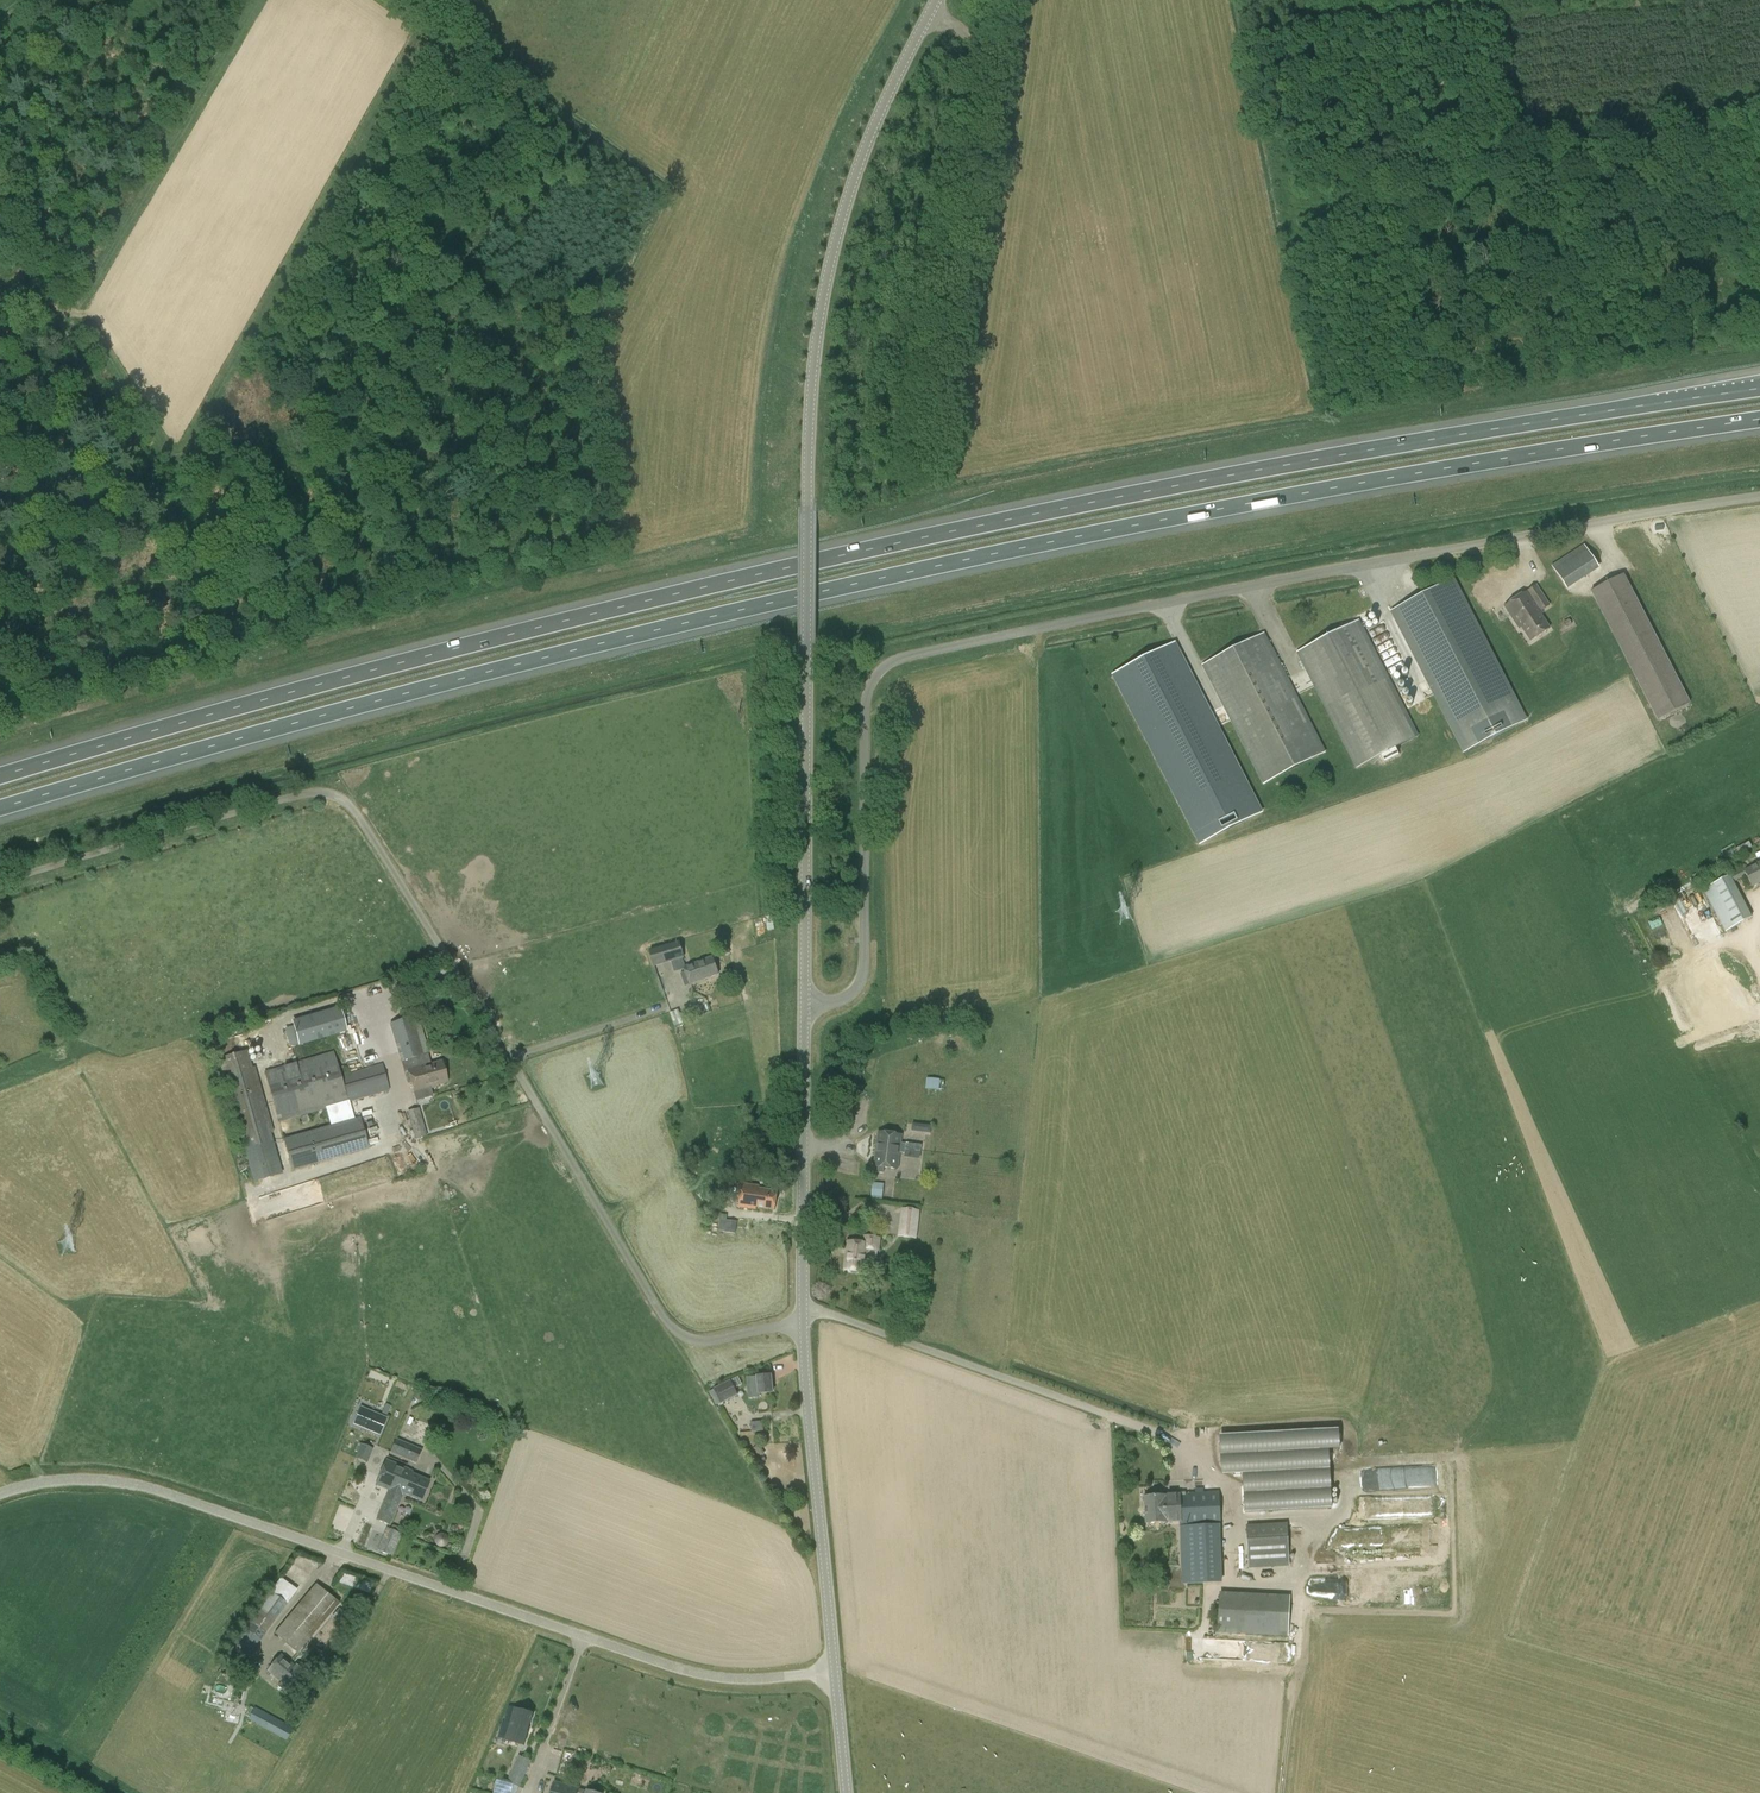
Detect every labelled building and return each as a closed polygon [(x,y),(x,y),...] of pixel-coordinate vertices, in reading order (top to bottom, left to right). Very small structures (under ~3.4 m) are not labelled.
[(1600,568),(1584,544),(1551,566),(1567,590),(1600,568)] [(1657,721),(1690,704),(1624,575),(1590,592),(1593,596),(1633,674),(1657,721)] [(1525,719),(1454,581),(1426,596),(1392,613),(1434,695),(1463,751),(1525,719)] [(1550,606),(1536,585),(1504,606),(1511,616),(1519,629),(1521,628),(1531,642),(1551,629),(1542,615),(1543,614),(1542,611),(1550,606)] [(1355,767),(1416,735),(1404,711),(1358,623),(1297,654),(1314,687),(1355,767)] [(1296,696),(1264,635),(1203,666),(1231,721),(1263,783),(1324,751),(1296,696)] [(1218,727),(1176,645),(1113,677),(1198,843),(1261,810),(1218,727)] [(1735,882),(1745,876),(1751,888),(1759,883),(1759,862),(1742,872),(1741,869),(1731,874),(1703,890),(1725,932),(1753,918),(1735,882)] [(648,950),(654,967),(684,958),(678,940),(648,950)] [(4,948),(0,950),(0,965),(8,963),(4,948)] [(690,984),(718,974),(712,957),(687,966),(684,967),(685,972),(680,973),(683,981),(688,979),(690,984)] [(340,1006),(292,1021),(299,1046),(347,1031),(340,1006)] [(675,1025),(683,1022),(678,1010),(670,1013),(675,1025)] [(403,1071),(407,1070),(414,1093),(430,1088),(430,1087),(447,1082),(441,1061),(425,1065),(411,1018),(401,1021),(389,1024),(403,1071)] [(253,1182),(281,1174),(272,1143),(245,1051),(218,1059),(244,1151),(253,1182)] [(389,1090),(383,1065),(364,1070),(340,1077),(333,1051),(264,1071),(278,1122),(348,1102),(389,1090)] [(927,1089),(940,1089),(941,1078),(927,1077),(927,1089)] [(419,1109),(408,1112),(415,1139),(427,1136),(419,1109)] [(370,1152),(361,1121),(285,1143),(294,1174),(370,1152)] [(913,1130),(932,1132),(932,1125),(914,1123),(913,1130)] [(875,1170),(875,1172),(883,1173),(884,1167),(897,1169),(898,1153),(905,1153),(905,1149),(906,1144),(900,1143),(901,1135),(879,1133),(877,1150),(875,1166),(876,1166),(875,1170)] [(906,1142),(905,1156),(921,1158),(922,1144),(906,1142)] [(882,1202),(884,1184),(874,1183),(873,1183),(871,1201),(882,1202)] [(758,1186),(743,1184),(739,1208),(755,1210),(756,1207),(775,1210),(777,1191),(758,1189),(758,1186)] [(903,1239),(909,1240),(911,1240),(911,1239),(917,1240),(920,1211),(914,1210),(914,1209),(912,1209),(907,1208),(907,1209),(901,1208),(898,1237),(903,1238),(903,1239)] [(736,1222),(728,1221),(726,1232),(735,1233),(736,1222)] [(878,1253),(879,1239),(865,1237),(864,1244),(848,1242),(845,1270),(864,1272),(867,1252),(878,1253)] [(772,1381),(771,1375),(746,1378),(748,1398),(760,1397),(760,1394),(773,1393),(772,1381)] [(731,1380),(713,1389),(721,1404),(738,1395),(731,1380)] [(384,1408),(382,1413),(387,1415),(390,1406),(385,1404),(384,1408)] [(387,1418),(365,1409),(358,1426),(380,1435),(387,1418)] [(764,1421),(753,1422),(753,1431),(764,1430),(764,1421)] [(390,1450),(389,1452),(416,1464),(422,1450),(395,1439),(390,1450)] [(354,1457),(367,1462),(373,1449),(360,1444),(354,1457)] [(765,1454),(760,1445),(752,1449),(757,1458),(765,1454)] [(1242,1462),(1245,1513),(1331,1508),(1328,1457),(1242,1462)] [(389,1488),(376,1520),(391,1526),(403,1494),(416,1499),(421,1501),(429,1481),(412,1474),(413,1472),(386,1462),(378,1484),(389,1488)] [(1421,1468),(1409,1468),(1409,1483),(1420,1483),(1421,1468)] [(1146,1523),(1180,1522),(1181,1565),(1202,1565),(1201,1525),(1222,1524),(1220,1491),(1178,1493),(1179,1496),(1166,1496),(1144,1497),(1146,1523)] [(1288,1524),(1246,1526),(1246,1557),(1289,1555),(1288,1524)] [(400,1535),(403,1529),(392,1525),(391,1529),(386,1527),(376,1550),(392,1557),(400,1535)] [(371,1592),(374,1583),(345,1572),(341,1582),(371,1592)] [(296,1652),(298,1654),(339,1603),(327,1593),(315,1584),(274,1634),(296,1652)] [(287,1604),(269,1591),(242,1628),(243,1629),(224,1658),(239,1668),(260,1640),(261,1640),(287,1604)] [(1281,1595),(1232,1593),(1220,1593),(1219,1605),(1217,1633),(1279,1636),(1288,1636),(1290,1595),(1281,1595)] [(289,1695),(305,1673),(295,1666),(279,1653),(267,1669),(283,1682),(279,1688),(289,1695)] [(292,1728),(255,1707),(249,1719),(286,1739),(292,1728)] [(515,1708),(505,1740),(525,1746),(534,1713),(515,1708)] [(507,1782),(520,1787),(532,1761),(519,1755),(507,1782)] [(656,1772),(665,1775),(669,1761),(660,1759),(656,1772)] [(587,1790),(554,1781),(551,1792),(599,1792),(587,1790)]
